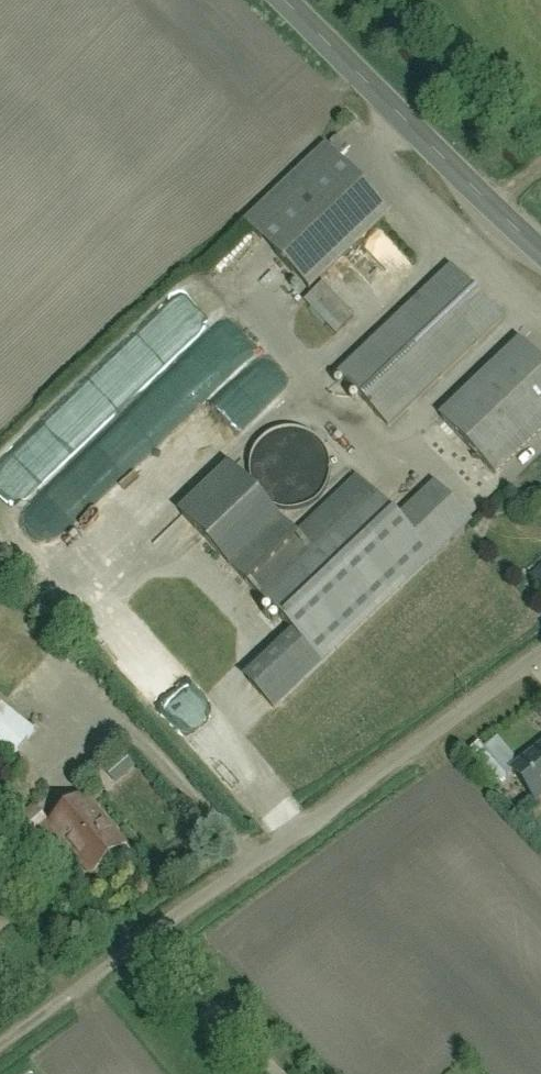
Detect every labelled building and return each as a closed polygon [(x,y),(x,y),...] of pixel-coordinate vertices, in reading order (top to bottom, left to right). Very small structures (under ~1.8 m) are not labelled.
[(335,151),(255,225),(320,296),(400,223),(335,151)] [(462,277),(350,379),(398,432),(511,330),(462,277)] [(537,348),(463,414),(513,471),(540,447),(540,352),(537,348)] [(331,480),(332,473),(331,464),(329,457),(325,450),(319,444),(314,440),(306,436),(299,434),(290,433),(283,434),(274,438),(268,442),(263,446),(258,454),(255,459),(253,467),(253,474),(254,482),(256,489),(260,496),(266,503),(273,507),(281,511),(288,512),(294,512),(302,511),(310,508),(317,504),(321,500),(325,496),(329,488),(331,480)] [(407,529),(362,485),(305,541),(278,514),(230,563),(298,631),(243,685),(277,719),(472,524),(442,494),(407,529)] [(25,736),(0,716),(0,762),(3,764),(25,736)] [(525,767),(502,739),(477,760),(502,791),(508,787),(531,815),(540,807),(540,754),(525,767)] [(110,771),(120,785),(139,772),(129,758),(110,771)] [(50,825),(96,876),(125,850),(79,799),(50,825)] [(11,923),(0,911),(0,934),(11,923)]
